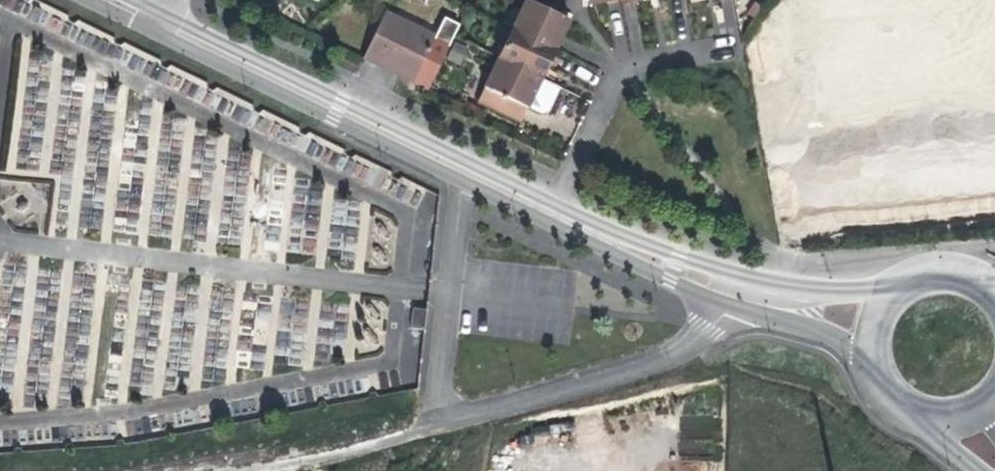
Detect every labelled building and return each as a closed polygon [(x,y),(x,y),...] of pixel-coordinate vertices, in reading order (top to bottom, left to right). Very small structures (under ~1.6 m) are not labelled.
[(529,0),(526,0),(512,29),(555,49),(561,36),(569,19),(565,16),(558,13),(529,0)] [(560,8),(558,13),(565,16),(567,11),(560,8)] [(386,12),(364,58),(392,71),(415,82),(424,63),(437,36),(386,12)] [(549,62),(555,49),(512,29),(498,59),(541,79),(549,62)] [(451,42),(437,36),(424,63),(438,70),(441,62),(451,42)] [(528,107),(541,79),(498,59),(478,102),(521,122),(525,112),(528,107)] [(560,88),(541,79),(528,107),(542,114),(548,112),(560,88)] [(86,108),(14,101),(7,174),(55,178),(51,222),(82,225),(84,207),(101,209),(107,148),(82,146),(86,108)]
